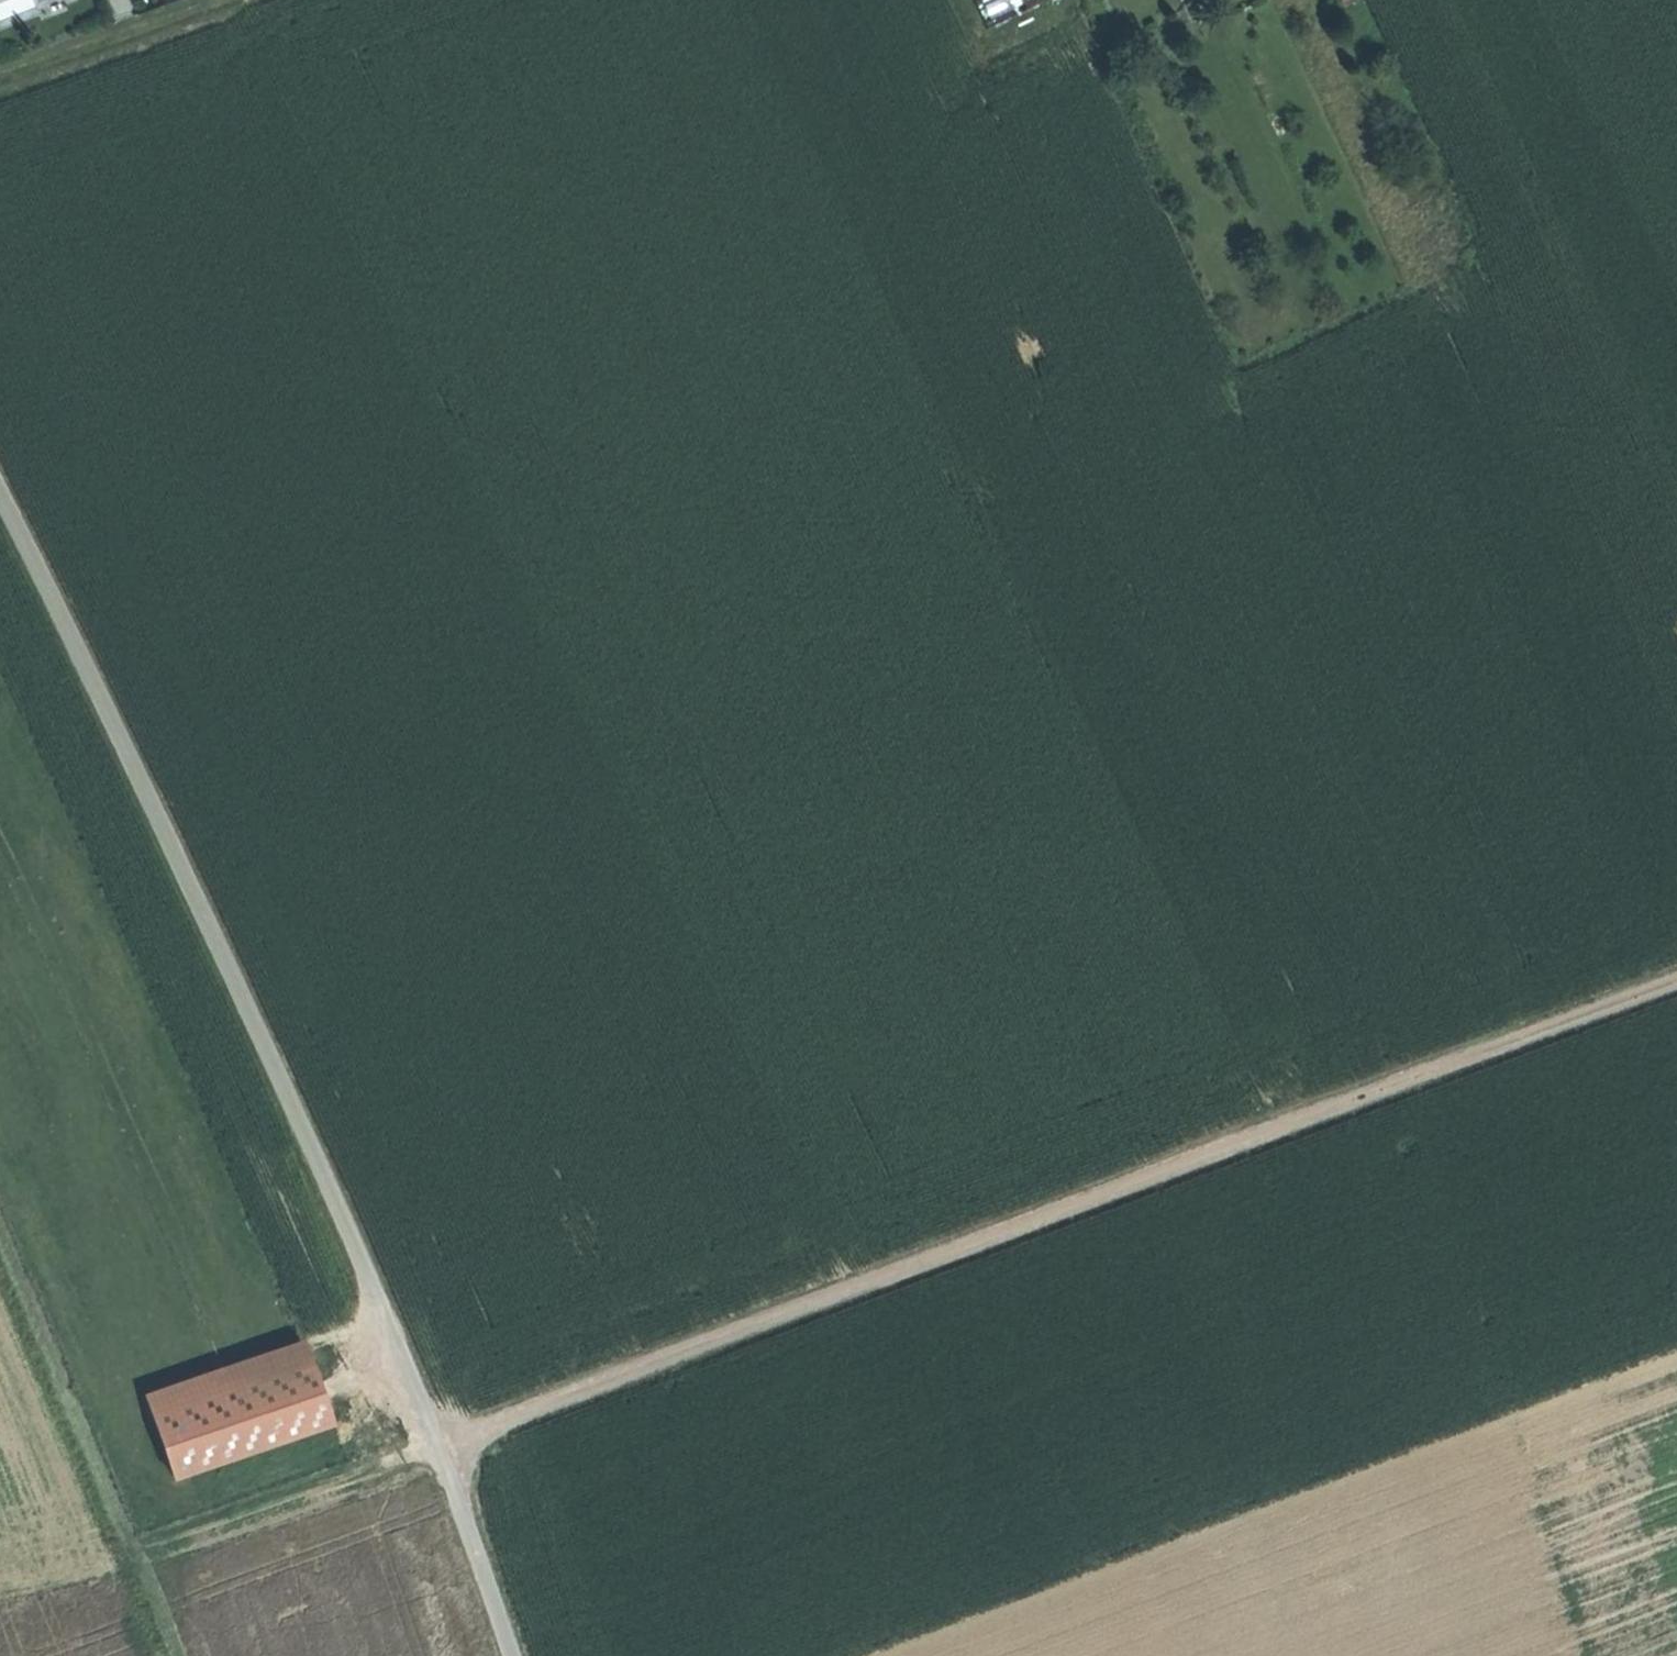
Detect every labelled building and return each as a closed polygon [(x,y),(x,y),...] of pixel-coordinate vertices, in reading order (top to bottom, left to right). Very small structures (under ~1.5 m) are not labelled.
[(332,1420),(303,1339),(146,1394),(174,1475),(332,1420)]
